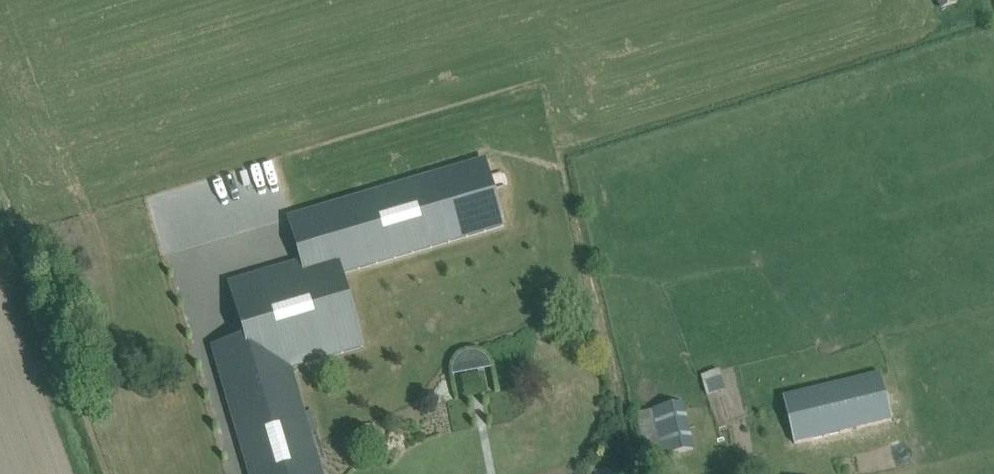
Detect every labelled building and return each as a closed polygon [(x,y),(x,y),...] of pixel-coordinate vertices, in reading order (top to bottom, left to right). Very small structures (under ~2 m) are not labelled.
[(939,9),(965,3),(964,0),(937,0),(939,9)] [(290,367),(363,345),(341,272),(505,224),(486,158),(289,216),(302,260),(229,282),(246,343),(214,352),(250,473),(321,473),(290,367)] [(704,374),(706,391),(725,389),(723,372),(704,374)] [(881,374),(783,397),(795,444),(892,420),(881,374)] [(664,456),(694,449),(683,403),(653,410),(664,456)]
